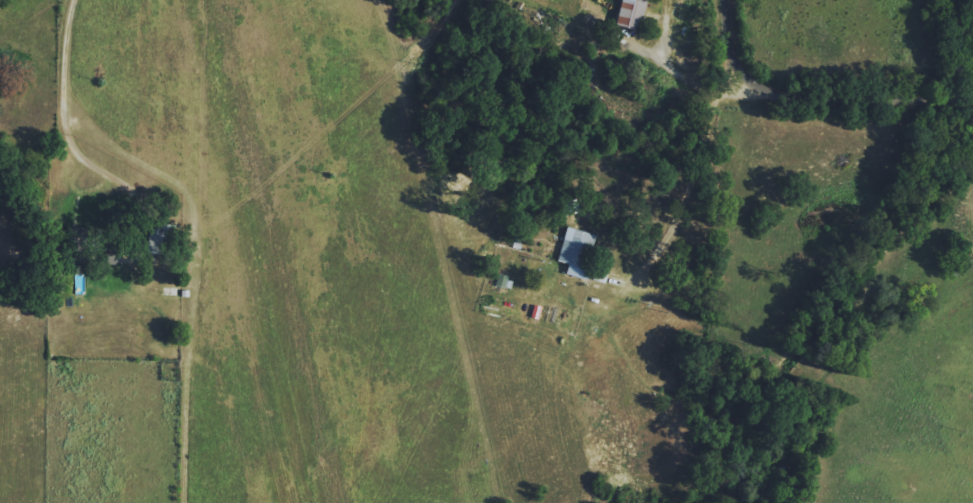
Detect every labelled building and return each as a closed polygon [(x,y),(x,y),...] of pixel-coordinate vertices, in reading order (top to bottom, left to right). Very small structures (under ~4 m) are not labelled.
[(635,30),(642,0),(617,0),(612,25),(635,30)] [(555,262),(565,264),(562,274),(593,282),(596,270),(579,266),(583,248),(590,250),(594,235),(563,228),(555,262)]
